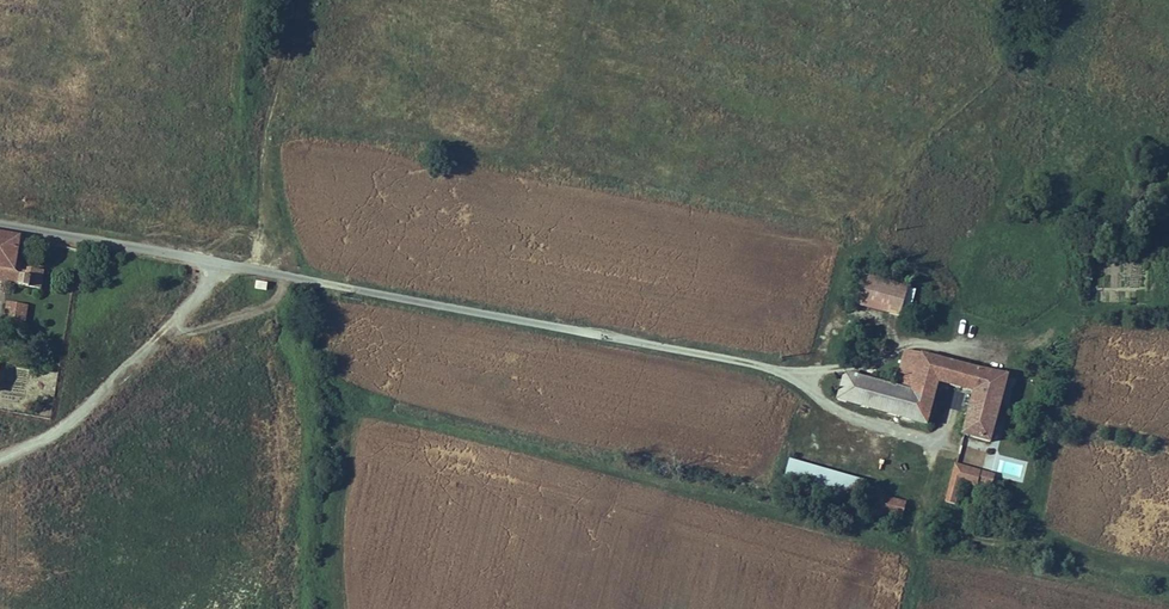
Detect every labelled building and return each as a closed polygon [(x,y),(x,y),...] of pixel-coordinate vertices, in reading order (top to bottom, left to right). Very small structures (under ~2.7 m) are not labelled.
[(1021,197),(1019,207),(1029,209),(1031,199),(1021,197)] [(25,247),(26,240),(0,235),(0,268),(15,271),(19,246),(25,247)] [(28,268),(26,277),(22,276),(20,286),(41,290),(44,271),(28,268)] [(900,316),(907,287),(863,276),(856,304),(900,316)] [(30,322),(33,307),(9,303),(7,318),(30,322)] [(905,351),(896,387),(895,389),(919,394),(911,420),(926,424),(938,381),(940,382),(951,385),(966,389),(975,392),(976,392),(980,369),(929,357),(905,351)] [(975,392),(964,434),(990,442),(1007,376),(980,369),(976,392),(975,392)] [(911,420),(919,394),(895,389),(896,387),(846,374),(839,400),(911,420)] [(791,460),(785,480),(857,502),(863,481),(814,467),(791,460)] [(956,465),(948,463),(942,485),(949,487),(956,465)] [(992,485),(994,475),(956,465),(949,487),(946,501),(955,503),(961,481),(976,485),(978,481),(992,485)] [(902,517),(905,503),(875,496),(870,514),(882,517),(883,512),(902,517)]
